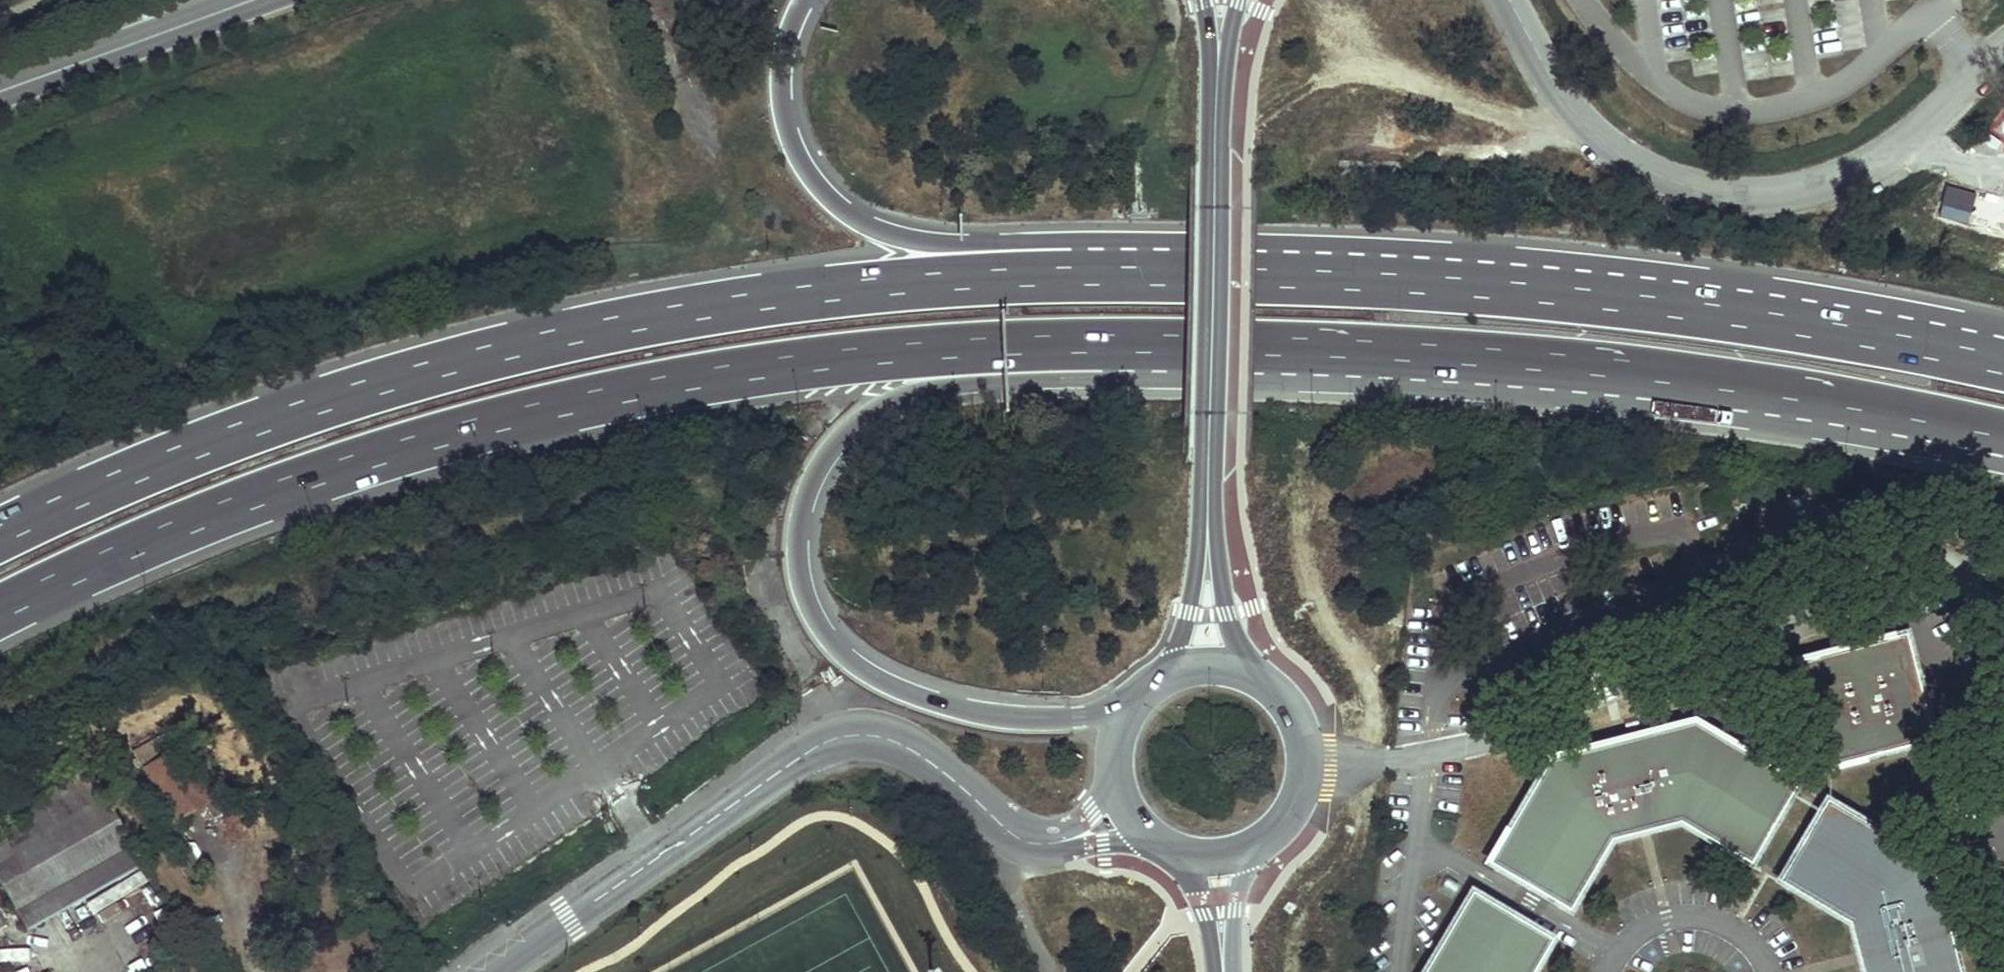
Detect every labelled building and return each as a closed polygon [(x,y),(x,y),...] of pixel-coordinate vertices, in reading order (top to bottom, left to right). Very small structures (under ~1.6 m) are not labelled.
[(1898,647),(1799,673),(1825,772),(1925,745),(1898,647)] [(1691,728),(1548,766),(1555,773),(1690,740),(1691,728)] [(1797,790),(1691,728),(1690,740),(1784,794),(1797,790)] [(171,729),(132,750),(143,768),(182,747),(171,729)] [(1690,740),(1555,773),(1501,865),(1567,903),(1604,839),(1678,820),(1745,860),(1784,794),(1690,740)] [(210,799),(227,790),(201,743),(185,753),(210,799)] [(200,871),(172,821),(204,804),(212,817),(235,805),(227,790),(210,799),(185,753),(182,747),(143,768),(132,750),(118,757),(187,879),(200,871)] [(21,815),(28,825),(0,841),(0,879),(30,932),(145,866),(98,783),(86,763),(62,783),(21,815)] [(1555,773),(1548,766),(1487,868),(1501,865),(1555,773)] [(1750,873),(1797,790),(1784,794),(1745,860),(1750,873)] [(1788,885),(1825,820),(1822,806),(1775,889),(1788,885)] [(1927,867),(1822,806),(1825,820),(1919,874),(1927,867)] [(1678,820),(1604,839),(1611,848),(1677,831),(1678,820)] [(1745,860),(1678,820),(1677,831),(1750,873),(1745,860)] [(1825,820),(1788,885),(1854,923),(1866,971),(1944,971),(1919,874),(1825,820)] [(1570,918),(1611,848),(1604,839),(1567,903),(1570,918)] [(1567,903),(1501,865),(1487,868),(1570,918),(1567,903)] [(1927,867),(1919,874),(1944,971),(1955,971),(1927,867)] [(1854,923),(1788,885),(1775,889),(1845,930),(1854,923)] [(1471,895),(1426,971),(1437,971),(1475,908),(1471,895)] [(1554,944),(1471,895),(1475,908),(1540,947),(1554,944)] [(1475,908),(1437,971),(1525,971),(1540,947),(1475,908)] [(1854,923),(1845,930),(1856,971),(1866,971),(1854,923)] [(1554,944),(1540,947),(1525,971),(1537,971),(1554,944)]
